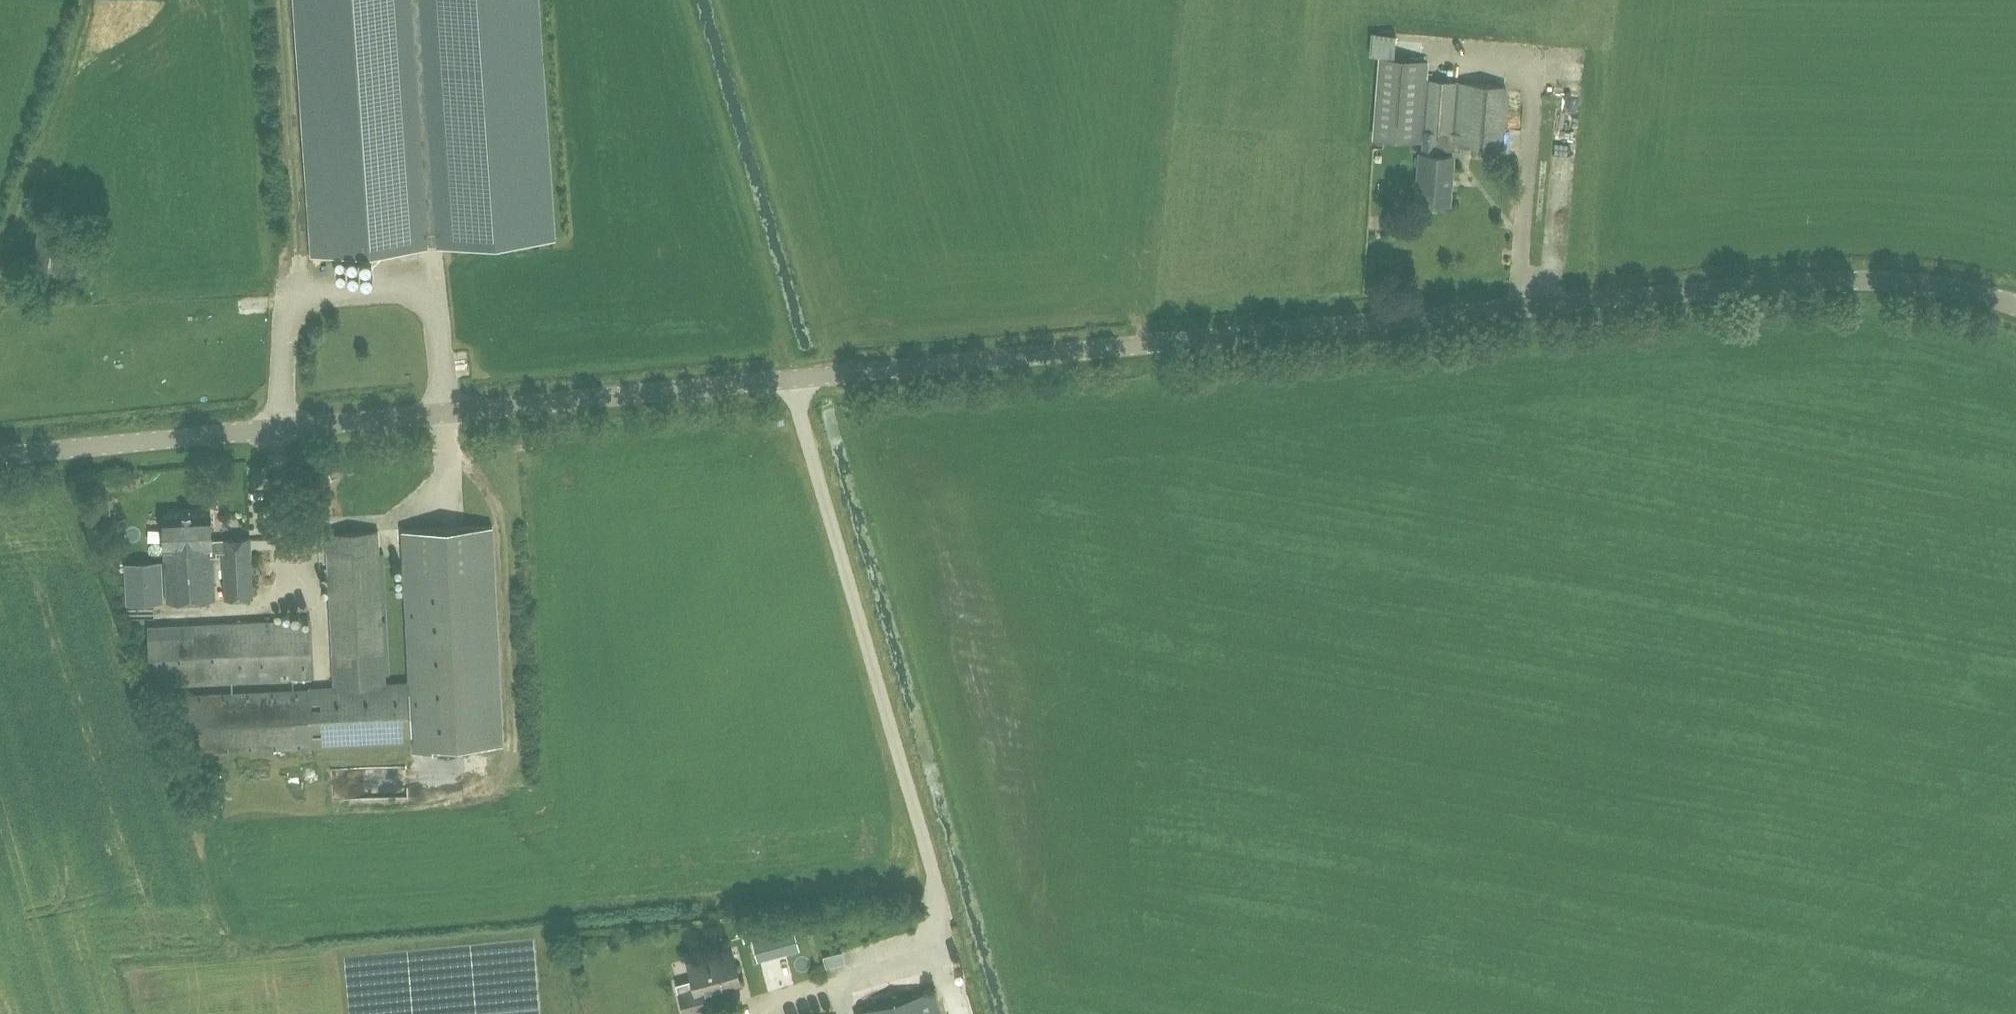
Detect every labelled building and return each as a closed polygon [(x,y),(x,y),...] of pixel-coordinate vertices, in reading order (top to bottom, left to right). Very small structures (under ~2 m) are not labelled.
[(438,244),(421,0),(293,0),(311,255),(428,247),(428,244),(438,244)] [(539,0),(421,0),(438,244),(438,246),(555,238),(539,0)] [(1457,83),(1426,81),(1428,63),(1380,59),(1375,139),(1424,143),(1423,155),(1421,155),(1417,202),(1450,204),(1454,157),(1444,157),(1445,148),(1459,150),(1460,144),(1500,148),(1506,89),(1466,84),(1462,133),(1454,133),(1457,83)] [(74,221),(41,216),(32,266),(65,273),(74,221)] [(169,601),(216,598),(214,555),(224,554),(226,598),(254,596),(251,537),(213,539),(211,511),(164,514),(169,601)] [(386,681),(379,531),(327,533),(335,688),(313,689),(313,690),(189,696),(183,696),(186,753),(192,752),(315,746),(413,742),(413,748),(504,743),(493,525),(403,530),(410,680),(386,681)] [(161,560),(127,561),(129,602),(163,600),(161,560)] [(314,677),(311,620),(149,627),(151,684),(314,677)] [(799,947),(791,916),(766,923),(774,954),(799,947)] [(743,984),(733,951),(689,964),(693,978),(675,983),(684,1013),(685,1013),(716,1005),(713,993),(743,984)] [(857,1013),(858,1013),(943,1013),(936,990),(857,1013)]
